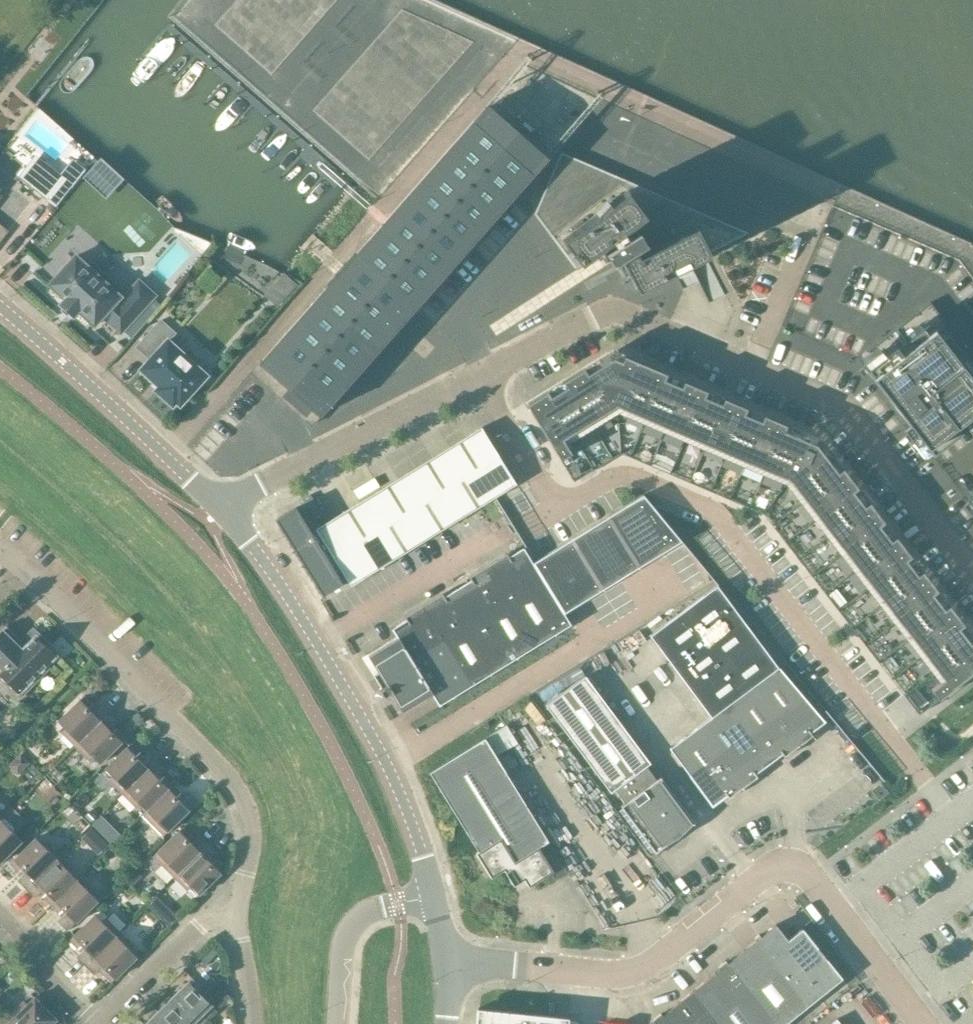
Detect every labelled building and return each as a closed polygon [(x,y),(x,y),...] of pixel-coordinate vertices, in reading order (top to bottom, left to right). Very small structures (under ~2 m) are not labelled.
[(311,424),(546,158),(486,105),(251,371),(311,424)] [(748,231),(561,152),(533,213),(574,267),(611,239),(613,244),(602,250),(610,262),(621,255),(623,260),(621,261),(635,288),(748,231)] [(119,296),(75,256),(49,284),(65,298),(60,304),(73,316),(78,310),(94,324),(102,316),(120,333),(154,295),(138,280),(119,301),(116,299),(119,296)] [(857,359),(928,450),(972,415),(972,358),(929,302),(857,358),(857,359)] [(206,375),(192,362),(194,358),(193,354),(190,350),(185,350),(181,352),(168,340),(174,333),(160,320),(136,347),(149,359),(140,369),(159,386),(155,390),(172,405),(176,401),(179,405),(206,375)] [(938,697),(972,670),(972,639),(970,641),(959,627),(964,623),(949,604),(944,607),(933,593),(937,589),(922,569),(918,573),(906,559),(911,555),(896,535),(891,539),(880,524),(884,520),(869,501),(864,504),(853,490),(858,486),(843,467),(838,470),(816,443),(784,429),(787,423),(764,414),(761,419),(745,412),(747,406),(724,397),(722,402),(705,395),(707,389),(684,379),(682,385),(665,378),(667,372),(624,354),(622,359),(614,356),(588,372),(584,367),(563,380),(566,385),(551,394),(548,389),(527,402),(561,458),(572,451),(563,437),(617,404),(789,478),(944,677),(931,687),(938,697)] [(572,451),(561,458),(574,479),(621,450),(763,512),(919,712),(938,697),(931,687),(944,677),(789,478),(617,404),(563,437),(572,451)] [(351,585),(516,484),(481,427),(311,531),(296,507),(276,519),(323,595),(347,580),(350,585),(351,585)] [(533,561),(565,612),(603,588),(640,565),(682,540),(644,493),(609,514),(571,537),(533,561)] [(439,705),(571,624),(523,547),(391,628),(397,637),(368,655),(378,672),(374,675),(381,688),(379,689),(384,698),(391,693),(402,711),(431,693),(439,705)] [(650,635),(711,717),(778,666),(717,585),(650,635)] [(56,655),(45,645),(48,642),(37,631),(29,639),(31,641),(27,645),(21,640),(6,625),(0,631),(0,667),(3,670),(0,673),(0,675),(5,679),(0,684),(14,697),(28,683),(31,686),(49,667),(47,664),(56,655)] [(712,805),(812,731),(825,721),(782,663),(778,666),(711,717),(669,748),(712,805)] [(646,766),(650,763),(585,675),(545,705),(611,792),(615,789),(625,803),(620,806),(655,852),(671,841),(669,837),(692,820),(683,808),(683,807),(660,776),(656,779),(646,766)] [(75,746),(109,712),(101,703),(96,708),(83,696),(58,721),(65,728),(62,732),(75,746)] [(125,738),(113,726),(118,721),(109,712),(75,746),(89,759),(92,756),(100,763),(125,738)] [(548,841),(496,756),(513,745),(517,743),(506,725),(429,772),(478,851),(476,853),(491,877),(504,869),(514,885),(524,878),(529,886),(553,871),(538,847),(548,841)] [(122,793),(156,759),(148,750),(143,756),(130,743),(105,769),(112,776),(109,779),(122,793)] [(18,774),(29,763),(21,754),(10,766),(18,774)] [(172,785),(160,773),(165,768),(156,759),(122,793),(136,807),(139,803),(146,810),(172,785)] [(44,779),(36,787),(45,795),(52,788),(44,779)] [(888,792),(880,782),(871,790),(878,799),(888,792)] [(164,835),(198,801),(188,791),(183,797),(172,785),(146,810),(153,817),(149,820),(164,835)] [(13,807),(0,794),(0,820),(13,807)] [(15,833),(27,821),(13,807),(0,820),(0,862),(22,840),(15,833)] [(175,877),(209,843),(200,834),(195,839),(182,827),(157,852),(164,859),(161,863),(175,877)] [(91,828),(83,837),(90,844),(98,835),(91,828)] [(26,889),(60,855),(46,841),(43,845),(36,837),(10,863),(22,875),(17,880),(26,889)] [(224,869),(212,856),(217,851),(209,843),(175,877),(188,890),(192,887),(199,894),(224,869)] [(51,904),(77,879),(70,872),(74,869),(60,855),(26,889),(35,898),(40,893),(51,904)] [(67,931),(101,897),(87,882),(83,886),(77,879),(51,904),(63,916),(58,921),(67,931)] [(155,897),(147,905),(157,915),(165,907),(155,897)] [(85,965),(119,932),(105,918),(102,921),(95,914),(69,939),(82,952),(76,957),(85,965)] [(809,1005),(842,978),(802,928),(788,939),(775,924),(760,936),(759,934),(754,937),(756,939),(727,962),(726,960),(718,966),(720,969),(662,1015),(660,1013),(652,1019),(654,1021),(651,1023),(785,1023),(809,1005)] [(111,981),(137,956),(130,949),(133,945),(119,932),(85,965),(94,974),(99,969),(111,981)] [(230,996),(215,982),(205,992),(219,1007),(230,996)] [(189,984),(188,985),(187,983),(179,991),(180,992),(174,998),(199,1023),(213,1023),(208,1019),(216,1011),(189,984)] [(60,1022),(35,997),(27,1004),(24,1000),(10,1014),(20,1023),(58,1023),(60,1022)] [(174,998),(168,1005),(167,1004),(158,1012),(170,1023),(199,1023),(174,998)] [(568,1018),(546,1015),(478,1008),(477,1008),(476,1023),(567,1023),(568,1018)] [(158,1012),(150,1020),(151,1021),(148,1023),(170,1023),(158,1012)] [(10,1014),(0,1023),(20,1023),(10,1014)]
